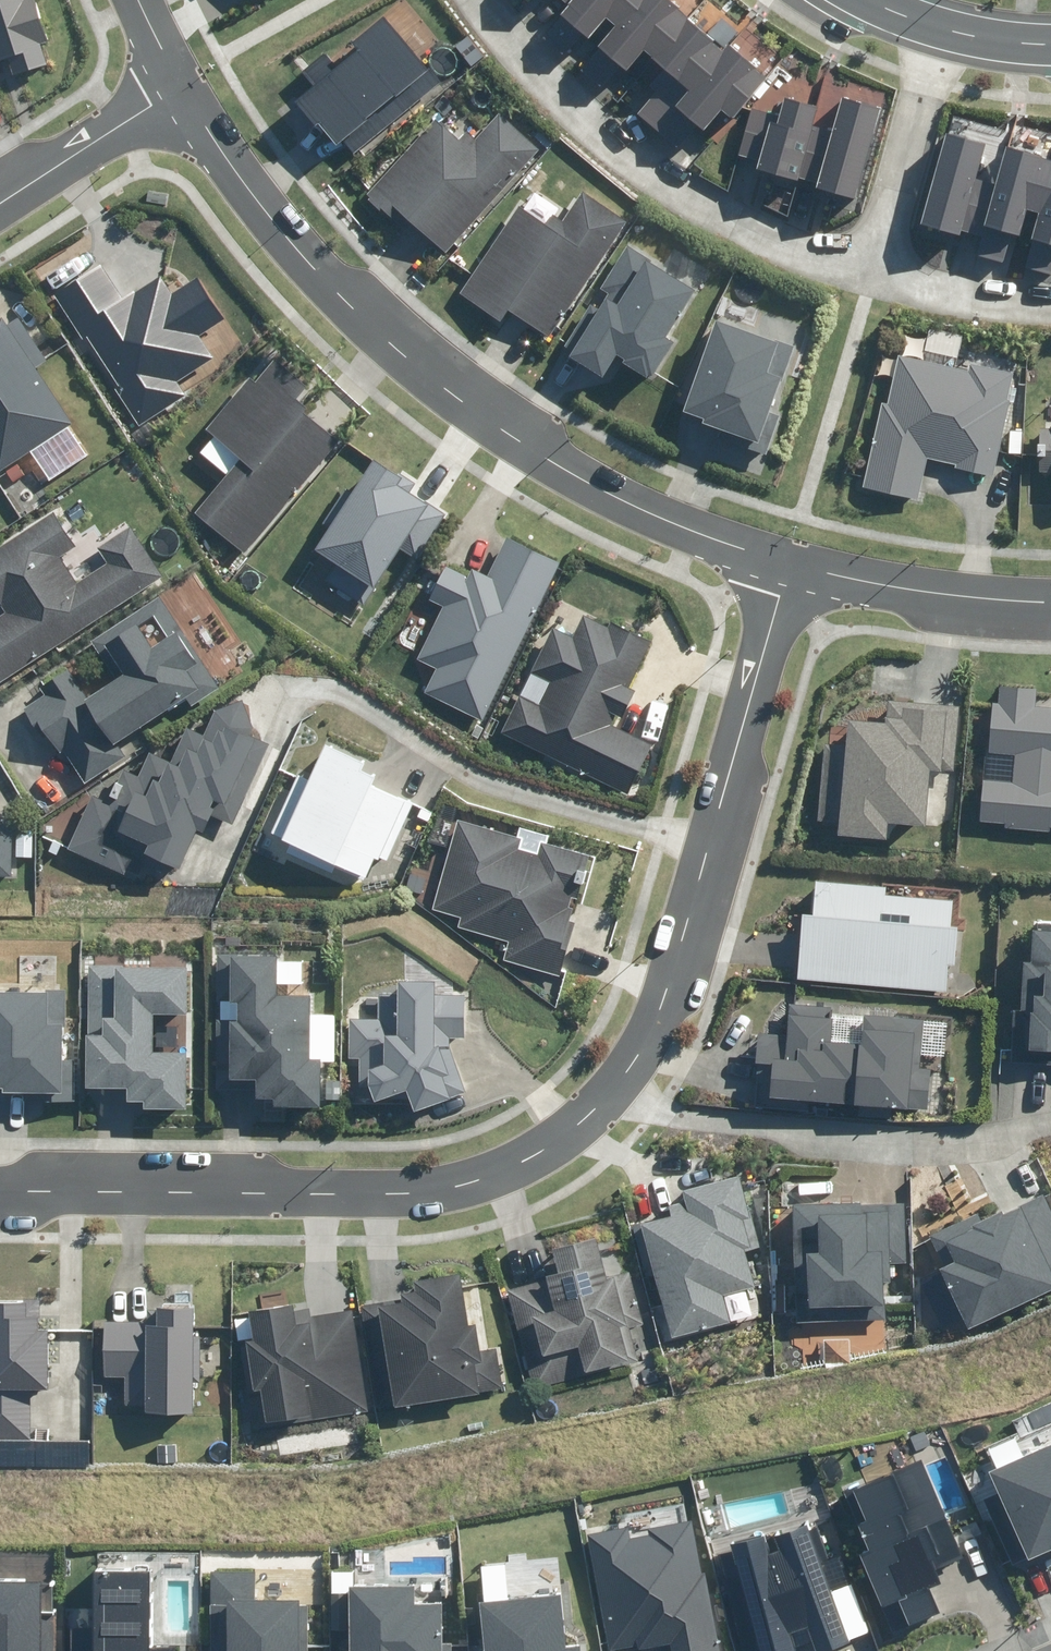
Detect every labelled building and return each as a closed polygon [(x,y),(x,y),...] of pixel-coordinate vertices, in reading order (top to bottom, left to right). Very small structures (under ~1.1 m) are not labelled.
[(3,51),(11,78),(42,68),(20,0),(0,0),(0,52),(3,51)] [(705,131),(723,110),(732,117),(768,77),(730,44),(724,51),(666,0),(564,0),(570,5),(562,14),(589,37),(607,18),(616,26),(598,47),(626,70),(643,51),(664,69),(648,88),(655,93),(637,113),(669,141),(689,117),(705,131)] [(343,139),(357,155),(450,76),(437,60),(427,69),(382,15),(350,42),(357,50),(335,68),(321,53),(300,71),(313,86),(296,101),(334,146),(343,139)] [(751,109),(739,156),(757,161),(755,170),(797,181),(798,177),(817,182),(815,189),(855,200),(879,110),(838,100),(830,130),(812,126),(817,108),(784,99),(779,116),(751,109)] [(407,216),(445,251),(539,150),(500,113),(477,138),(468,129),(458,141),(438,122),(368,197),(399,225),(407,216)] [(1004,146),(993,185),(977,180),(987,145),(946,133),(920,224),(960,235),(962,229),(983,235),(978,255),(1004,263),(1012,233),(1019,235),(1027,208),(1038,211),(1023,266),(1050,274),(1050,160),(1004,146)] [(508,310),(548,337),(626,221),(582,192),(561,222),(551,215),(545,224),(519,207),(460,295),(499,321),(508,310)] [(621,362),(646,378),(649,373),(655,377),(675,344),(665,338),(695,289),(628,247),(603,288),(609,292),(598,309),(589,304),(563,346),(573,352),(570,357),(601,377),(615,353),(623,358),(621,362)] [(103,268),(47,302),(74,347),(82,342),(110,388),(105,392),(131,435),(188,400),(179,386),(217,363),(205,342),(227,328),(194,274),(168,290),(155,269),(118,292),(103,268)] [(71,431),(0,316),(0,475),(71,431)] [(738,444),(766,454),(780,414),(769,410),(791,346),(716,320),(685,411),(707,418),(705,424),(741,436),(738,444)] [(919,498),(927,463),(928,457),(960,463),(959,468),(995,475),(1012,376),(898,355),(889,403),(881,402),(866,488),(919,498)] [(195,514),(245,554),(336,440),(303,413),(307,407),(296,399),(307,385),(275,360),(256,382),(249,377),(206,430),(213,435),(199,453),(226,474),(195,514)] [(1030,422),(1026,475),(1050,477),(1050,423),(1030,422)] [(361,599),(397,544),(413,554),(436,520),(387,487),(392,479),(376,468),(353,503),(346,498),(329,525),(337,530),(323,551),(343,565),(333,581),(361,599)] [(161,578),(125,525),(89,549),(98,562),(73,578),(62,562),(79,551),(53,512),(0,548),(0,687),(161,578)] [(424,694),(483,722),(557,562),(505,538),(487,577),(472,570),(468,579),(442,567),(427,599),(442,606),(417,659),(437,668),(424,694)] [(40,688),(45,696),(25,709),(51,747),(56,743),(83,783),(124,756),(116,743),(169,708),(175,717),(219,688),(158,597),(91,641),(116,679),(87,698),(68,669),(40,688)] [(574,636),(553,626),(530,673),(546,682),(534,705),(518,697),(497,739),(621,802),(650,745),(613,726),(617,717),(624,720),(638,693),(631,689),(654,642),(612,621),(609,627),(585,615),(574,636)] [(1038,704),(1039,685),(1000,683),(1000,700),(994,700),(993,724),(972,723),(971,745),(983,745),(980,819),(1009,820),(1009,826),(1050,827),(1050,705),(1038,704)] [(101,800),(83,793),(58,853),(136,886),(142,871),(164,881),(188,825),(221,839),(259,749),(242,742),(256,709),(220,695),(205,731),(178,720),(163,757),(145,750),(136,771),(117,763),(101,800)] [(852,743),(824,741),(819,818),(844,820),(843,839),(891,842),(892,827),(922,829),(926,768),(959,770),(963,707),(910,703),(911,697),(887,696),(886,716),(854,714),(852,743)] [(406,799),(352,784),(356,767),(320,757),(312,785),(293,780),(277,838),(291,842),(287,857),(364,878),(371,854),(389,859),(406,799)] [(597,860),(455,821),(430,913),(457,920),(455,931),(504,944),(499,962),(565,980),(597,860)] [(860,872),(809,870),(807,911),(800,911),(797,980),(946,986),(948,925),(965,925),(967,880),(882,876),(882,862),(860,862),(860,872)] [(1035,1009),(1032,1009),(1032,1048),(1034,1048),(1050,1048),(1050,927),(1034,926),(1034,960),(1026,960),(1025,990),(1036,990),(1035,1009)] [(309,1018),(311,970),(272,968),(272,960),(216,957),(211,1084),(253,1086),(252,1104),(317,1107),(319,1063),(331,1064),(333,1018),(309,1018)] [(0,990),(0,1097),(58,1098),(60,991),(51,991),(52,961),(14,960),(13,990),(0,990)] [(188,967),(83,964),(79,1094),(122,1096),(122,1107),(139,1107),(139,1114),(184,1116),(188,967)] [(406,1089),(415,1111),(466,1094),(448,1047),(448,1037),(464,1038),(464,997),(435,996),(435,982),(398,981),(398,996),(379,995),(379,1019),(350,1019),(350,1058),(361,1058),(360,1088),(370,1087),(376,1101),(406,1089)] [(773,1065),(771,1098),(927,1108),(930,1069),(921,1068),(924,1021),(864,1017),(863,1045),(830,1042),(832,1008),(789,1005),(787,1035),(757,1033),(755,1064),(773,1065)] [(641,1225),(672,1339),(730,1324),(723,1296),(754,1288),(745,1251),(760,1247),(741,1177),(682,1193),(684,1201),(669,1205),(672,1217),(641,1225)] [(969,1331),(1050,1290),(1050,1200),(1047,1193),(1004,1214),(1003,1211),(982,1221),(978,1213),(930,1237),(945,1266),(939,1270),(969,1331)] [(797,1322),(886,1319),(884,1282),(891,1282),(890,1264),(906,1263),(904,1205),(792,1209),(797,1322)] [(506,1293),(532,1391),(637,1363),(627,1328),(644,1324),(630,1273),(607,1279),(596,1239),(553,1250),(560,1274),(546,1278),(547,1282),(506,1293)] [(394,1307),(357,1313),(374,1419),(512,1397),(504,1342),(483,1345),(478,1316),(471,1317),(463,1270),(407,1279),(409,1290),(391,1293),(394,1307)] [(30,1440),(30,1392),(49,1392),(49,1331),(40,1331),(41,1298),(23,1298),(23,1306),(0,1306),(0,1440),(30,1440)] [(287,1424),(368,1411),(353,1310),(310,1317),(309,1309),(292,1312),(291,1305),(250,1311),(255,1339),(246,1341),(254,1392),(262,1391),(267,1423),(286,1420),(287,1424)] [(146,1412),(192,1413),(192,1383),(199,1383),(199,1337),(193,1337),(193,1307),(156,1307),(155,1323),(105,1322),(105,1377),(124,1377),(124,1405),(146,1405),(146,1412)] [(90,1441),(30,1440),(0,1440),(0,1464),(90,1465),(90,1441)] [(1050,1553),(1050,1444),(991,1471),(1000,1493),(984,1500),(1013,1566),(1050,1550),(1050,1553)] [(859,1555),(892,1633),(940,1613),(929,1589),(939,1585),(933,1570),(961,1558),(920,1461),(845,1492),(869,1551),(859,1555)] [(665,1650),(720,1650),(706,1573),(701,1574),(692,1521),(649,1529),(650,1536),(629,1539),(627,1528),(589,1535),(610,1650),(637,1646),(638,1650),(664,1646),(665,1650)] [(758,1650),(794,1650),(789,1634),(807,1627),(816,1650),(828,1650),(849,1643),(806,1526),(775,1540),(779,1550),(769,1555),(764,1536),(730,1545),(758,1650)] [(176,1648),(149,1648),(149,1571),(94,1571),(94,1629),(69,1628),(69,1650),(176,1650),(176,1648)] [(307,1607),(299,1607),(298,1601),(255,1601),(255,1572),(208,1572),(208,1650),(307,1650),(307,1607)] [(56,1618),(43,1618),(43,1582),(0,1581),(0,1650),(56,1650),(56,1618)] [(452,1643),(440,1644),(440,1604),(412,1604),(412,1588),(349,1589),(350,1650),(452,1650),(452,1643)] [(580,1646),(566,1648),(561,1595),(480,1603),(484,1650),(581,1650),(580,1646)]
